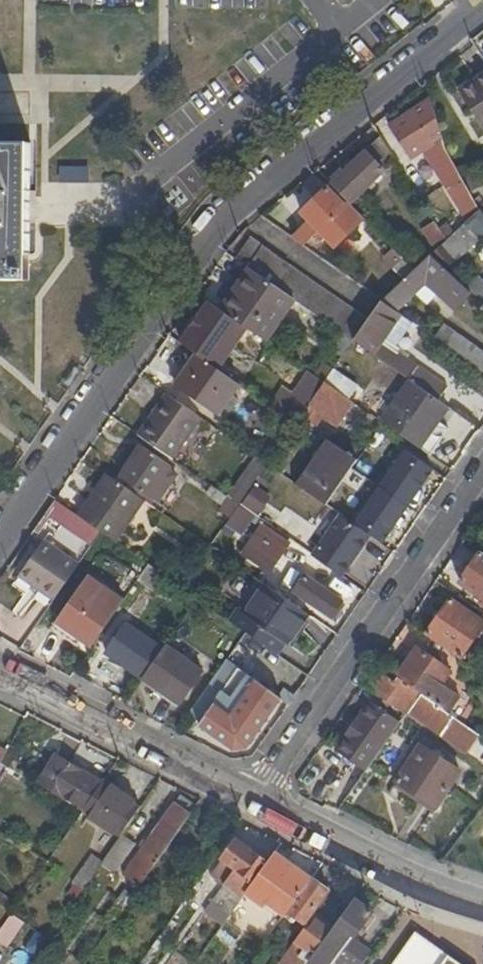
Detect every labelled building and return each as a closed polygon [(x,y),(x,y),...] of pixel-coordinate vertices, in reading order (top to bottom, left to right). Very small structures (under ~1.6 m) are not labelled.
[(482,129),(482,78),(458,94),(481,131),(482,129)] [(442,145),(432,98),(388,127),(408,158),(422,149),(467,221),(467,220),(469,218),(479,209),(475,204),(468,192),(460,178),(458,176),(454,169),(450,163),(447,155),(442,145)] [(351,204),(397,160),(381,136),(331,184),(348,201),(351,204)] [(26,280),(26,227),(27,175),(27,144),(0,144),(0,280),(26,280)] [(460,178),(468,192),(482,185),(482,183),(480,177),(479,175),(476,175),(471,175),(469,175),(463,177),(460,178)] [(331,184),(328,187),(344,204),(348,201),(331,184)] [(309,221),(292,237),(305,246),(316,236),(321,242),(326,238),(335,248),(365,219),(351,204),(348,201),(344,204),(328,187),(300,212),(309,221)] [(469,218),(467,220),(467,221),(447,240),(441,246),(456,262),(482,237),(482,233),(469,218)] [(425,226),(438,248),(441,246),(447,240),(434,220),(425,226)] [(380,225),(376,230),(380,235),(385,230),(380,225)] [(251,240),(237,259),(251,269),(293,298),(354,341),(368,322),(251,240)] [(397,311),(417,292),(425,283),(436,293),(455,310),(472,293),(468,289),(431,255),(415,270),(405,279),(396,288),(383,301),(397,311)] [(395,269),(405,279),(415,270),(405,260),(395,269)] [(251,269),(222,310),(242,324),(265,340),(293,298),(251,269)] [(468,289),(472,293),(482,303),(482,280),(479,277),(468,289)] [(425,283),(417,292),(427,302),(436,293),(425,283)] [(398,343),(413,322),(397,311),(383,301),(368,322),(354,341),(411,381),(439,400),(448,386),(399,352),(402,347),(398,343)] [(222,310),(210,302),(185,338),(208,354),(205,360),(223,372),(242,343),(234,336),(242,324),(222,310)] [(434,336),(482,371),(482,348),(444,321),(434,336)] [(237,410),(250,391),(223,372),(205,360),(197,354),(175,385),(218,415),(226,403),(237,410)] [(286,386),(272,406),(297,424),(304,414),(326,382),(309,371),(294,392),(286,386)] [(411,381),(382,422),(413,444),(429,422),(435,426),(448,407),(439,400),(411,381)] [(337,425),(353,402),(326,382),(304,414),(314,422),(321,413),(337,425)] [(175,459),(203,418),(166,392),(138,433),(175,459)] [(401,447),(402,445),(380,430),(379,432),(401,447)] [(328,504),(345,517),(359,497),(367,486),(366,485),(383,460),(389,465),(401,447),(379,432),(359,460),(328,504)] [(329,440),(298,485),(328,505),(328,504),(359,460),(329,440)] [(131,483),(128,488),(145,500),(150,504),(153,500),(158,503),(171,485),(163,479),(173,466),(144,446),(122,477),(131,483)] [(116,541),(145,500),(128,488),(110,476),(81,517),(103,532),(116,541)] [(293,485),(284,497),(304,511),(313,499),(293,485)] [(359,497),(345,517),(351,521),(365,501),(359,497)] [(218,514),(229,522),(240,505),(230,498),(218,514)] [(339,520),(313,556),(348,580),(373,544),(339,520)] [(268,571),(290,540),(265,523),(243,554),(268,571)] [(19,574),(33,584),(54,600),(80,564),(44,539),(19,574)] [(481,553),(461,582),(482,598),(480,602),(482,604),(482,554),(481,553)] [(99,569),(121,579),(128,563),(106,554),(99,569)] [(156,588),(165,575),(149,565),(140,578),(156,588)] [(305,574),(293,592),(332,618),(344,601),(305,574)] [(87,643),(92,647),(121,607),(86,582),(54,627),(69,637),(72,633),(87,643)] [(47,610),(54,600),(33,584),(26,595),(47,610)] [(284,645),(307,613),(265,584),(245,612),(238,607),(229,620),(248,633),(267,647),(273,637),(284,645)] [(451,600),(427,634),(461,658),(482,627),(482,621),(451,600)] [(106,654),(143,679),(144,678),(164,649),(127,624),(106,654)] [(72,633),(69,637),(83,648),(87,643),(72,633)] [(273,637),(267,647),(272,650),(277,654),(284,645),(273,637)] [(204,672),(166,645),(164,649),(144,678),(181,705),(204,672)] [(417,648),(397,677),(398,677),(422,694),(450,714),(462,696),(443,683),(451,672),(417,648)] [(252,678),(228,661),(189,718),(236,751),(249,748),(282,700),(290,705),(310,677),(277,654),(272,650),(252,678)] [(384,670),(371,686),(409,713),(422,694),(398,677),(397,677),(384,670)] [(467,754),(481,735),(450,714),(422,694),(409,713),(467,754)] [(338,749),(369,771),(403,722),(372,701),(338,749)] [(421,746),(398,782),(437,807),(460,772),(421,746)] [(55,754),(38,784),(84,809),(103,783),(103,782),(55,754)] [(350,771),(326,797),(338,808),(362,781),(350,771)] [(84,810),(121,837),(141,808),(103,783),(84,809),(84,810)] [(124,877),(140,888),(197,808),(181,796),(124,877)] [(135,847),(121,837),(114,847),(104,861),(118,871),(135,847)] [(242,897),(268,863),(236,840),(211,875),(242,897)] [(72,883),(84,891),(104,861),(114,847),(106,842),(97,856),(92,853),(72,883)] [(313,880),(276,853),(246,894),(266,908),(269,903),(287,917),(291,911),(293,907),(313,880)] [(329,891),(313,880),(293,907),(291,911),(306,922),(329,891)] [(114,904),(124,911),(135,895),(125,888),(114,904)] [(369,956),(352,943),(373,913),(355,899),(338,923),(311,960),(317,963),(363,963),(369,956)] [(7,920),(12,912),(0,904),(0,916),(7,920)] [(283,963),(308,963),(311,960),(338,923),(320,910),(281,962),(283,963)] [(377,915),(373,913),(352,943),(369,956),(372,952),(358,941),(377,915)] [(8,947),(26,924),(13,914),(0,931),(0,941),(8,947)] [(9,963),(29,963),(33,958),(17,948),(8,963),(9,963)]
